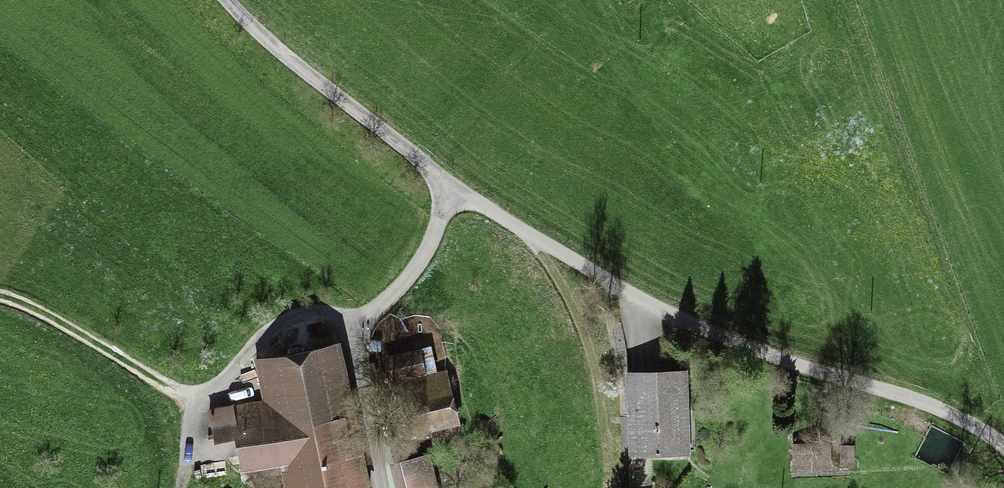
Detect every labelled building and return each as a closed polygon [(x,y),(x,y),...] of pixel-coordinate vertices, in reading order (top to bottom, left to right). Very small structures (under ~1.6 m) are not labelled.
[(263,401),(209,411),(213,429),(236,424),(244,462),(293,452),(301,487),(327,487),(366,480),(338,346),(256,363),(263,401)] [(417,352),(388,359),(393,379),(422,372),(417,352)] [(405,403),(413,401),(419,425),(446,419),(440,394),(452,391),(447,371),(400,382),(405,403)] [(680,452),(679,411),(686,410),(684,372),(629,373),(632,454),(680,452)] [(853,444),(844,445),(845,459),(853,459),(853,444)] [(826,447),(806,447),(806,453),(796,454),(796,467),(826,467),(826,447)] [(407,487),(435,487),(426,455),(400,462),(407,487)]
